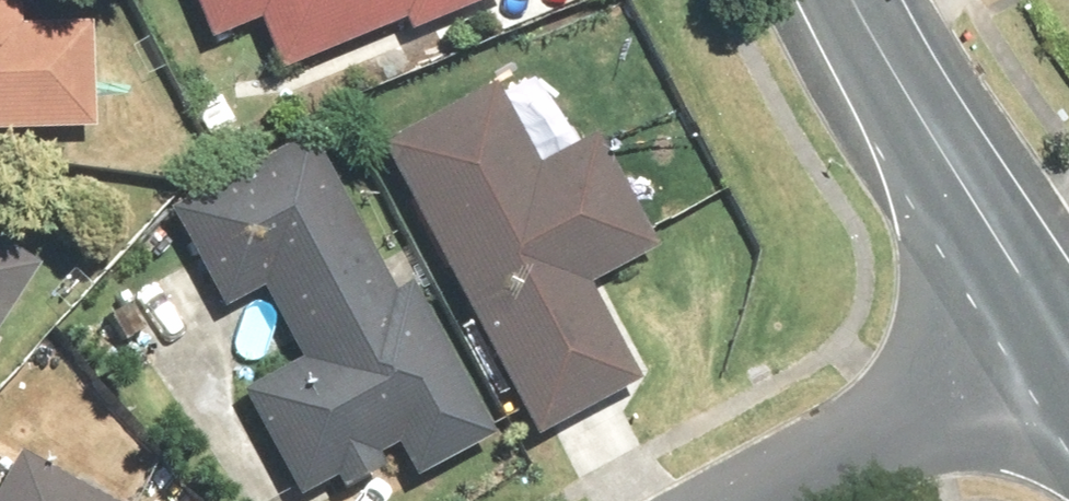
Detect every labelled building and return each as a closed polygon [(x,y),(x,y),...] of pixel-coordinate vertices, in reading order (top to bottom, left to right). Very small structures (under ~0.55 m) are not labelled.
[(87,117),(84,12),(12,15),(12,0),(0,0),(0,120),(87,117)] [(202,31),(251,12),(272,62),(397,11),(402,23),(460,0),(189,0),(202,31)] [(492,76),(375,136),(526,428),(634,373),(585,279),(652,244),(590,125),(533,155),(492,76)] [(388,283),(300,124),(162,199),(219,301),(255,281),(293,350),(233,384),(293,493),(330,473),(335,482),(377,459),(372,449),(391,439),(408,469),(488,425),(405,274),(388,283)] [(27,255),(0,238),(0,298),(27,255)] [(14,446),(0,472),(0,500),(115,500),(14,446)]
